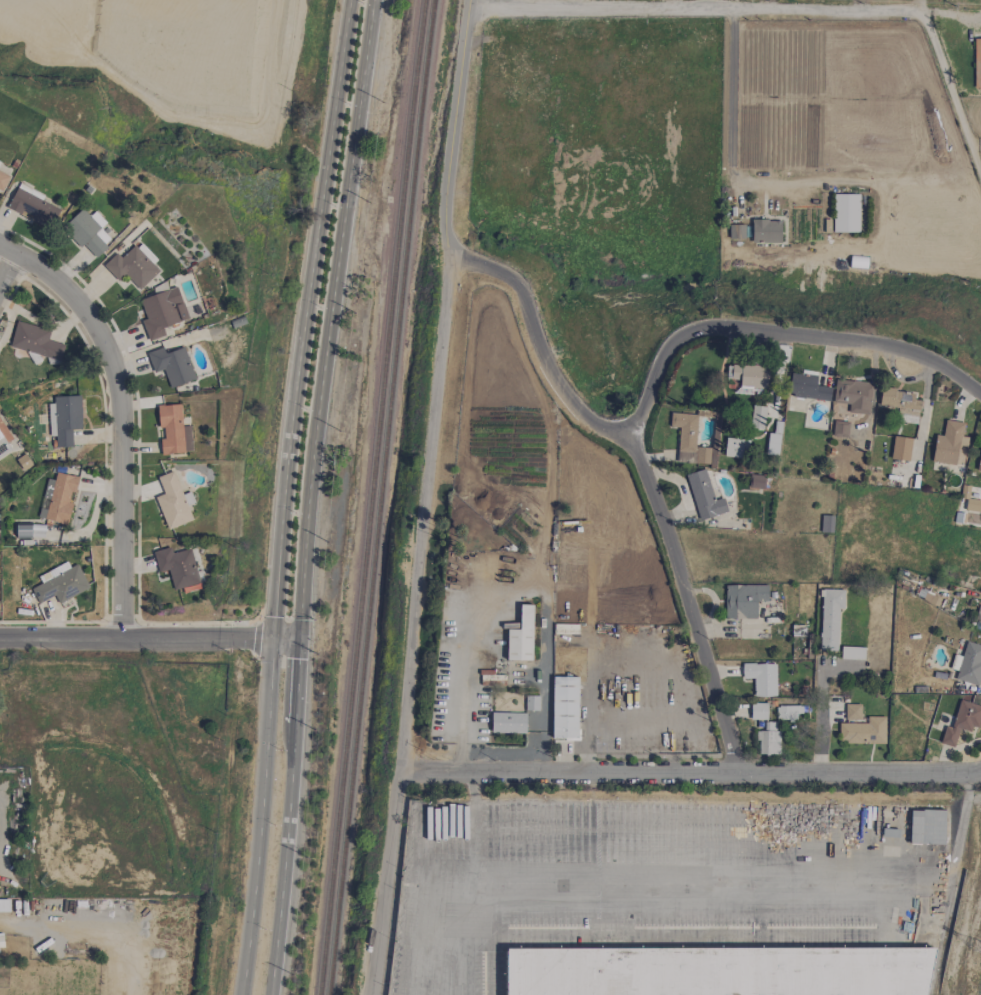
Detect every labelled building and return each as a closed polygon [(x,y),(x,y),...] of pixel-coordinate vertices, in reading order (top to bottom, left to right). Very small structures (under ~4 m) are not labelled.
[(3,192),(10,176),(0,171),(0,190),(3,192)] [(7,208),(49,229),(58,209),(41,200),(43,195),(19,183),(7,208)] [(858,233),(859,195),(833,194),(832,233),(858,233)] [(106,223),(95,211),(89,217),(82,209),(61,229),(80,249),(84,245),(94,257),(112,241),(100,229),(106,223)] [(781,220),(752,220),(751,243),(780,243),(781,220)] [(744,239),(744,225),(729,225),(729,239),(744,239)] [(116,254),(103,266),(117,281),(124,274),(139,290),(159,272),(134,246),(121,258),(116,254)] [(141,321),(148,341),(166,336),(163,327),(187,320),(177,287),(139,299),(146,320),(141,321)] [(9,349),(60,362),(64,345),(48,341),(50,330),(16,322),(9,349)] [(146,353),(153,373),(163,370),(170,389),(195,380),(184,347),(165,354),(162,348),(146,353)] [(730,380),(740,381),(740,389),(766,390),(767,366),(731,365),(730,380)] [(829,401),(830,387),(815,386),(816,376),(790,374),(788,396),(829,401)] [(869,415),(871,382),(834,381),(833,404),(849,404),(848,414),(869,415)] [(878,405),(897,408),(895,422),(917,425),(921,401),(914,400),(915,393),(881,388),(878,405)] [(81,429),(80,396),(49,397),(50,437),(55,436),(56,448),(72,448),(71,429),(81,429)] [(190,426),(181,427),(180,405),(157,406),(158,429),(163,428),(164,439),(160,439),(161,454),(191,453),(190,426)] [(765,407),(752,406),(749,429),(763,430),(765,407)] [(18,448),(0,419),(0,459),(18,448)] [(848,423),(834,421),(832,436),(847,438),(848,423)] [(935,435),(932,462),(963,466),(965,451),(959,450),(962,423),(944,421),(943,436),(935,435)] [(766,454),(778,455),(779,435),(767,434),(766,454)] [(908,462),(912,439),(893,436),(890,459),(908,462)] [(723,456),(745,459),(747,441),(726,438),(723,456)] [(33,466),(26,454),(16,459),(24,472),(33,466)] [(685,475),(699,521),(727,512),(723,498),(714,501),(704,469),(685,475)] [(182,495),(173,472),(157,477),(163,494),(155,497),(167,530),(192,521),(188,508),(195,505),(190,492),(182,495)] [(67,525),(77,477),(56,473),(54,481),(47,479),(42,498),(49,500),(46,510),(40,508),(38,518),(67,525)] [(748,488),(762,490),(764,477),(750,475),(748,488)] [(965,510),(979,512),(980,501),(966,499),(965,510)] [(821,533),(832,533),(833,517),(822,516),(821,533)] [(44,537),(44,525),(16,526),(16,538),(44,537)] [(153,552),(158,573),(168,570),(173,591),(199,584),(190,549),(171,554),(170,548),(153,552)] [(89,590),(78,564),(69,568),(67,563),(38,576),(41,584),(31,588),(38,604),(55,596),(58,603),(89,590)] [(768,585),(724,586),(725,619),(756,619),(756,602),(768,602),(768,585)] [(820,651),(838,651),(839,609),(844,609),(844,590),(821,590),(820,651)] [(532,605),(519,605),(519,626),(507,626),(506,660),(531,661),(532,605)] [(579,642),(559,642),(558,655),(563,655),(563,662),(578,662),(579,642)] [(977,686),(980,673),(980,662),(980,659),(980,646),(966,642),(962,657),(954,655),(950,669),(957,671),(955,679),(977,686)] [(864,660),(864,648),(841,647),(840,659),(864,660)] [(775,697),(775,664),(742,665),(742,679),(753,679),(753,697),(775,697)] [(551,739),(578,739),(578,678),(552,677),(551,739)] [(525,711),(538,711),(538,696),(525,696),(525,711)] [(944,726),(940,744),(954,748),(958,729),(974,734),(980,709),(980,707),(959,701),(951,728),(944,726)] [(767,704),(750,703),(750,720),(766,720),(767,704)] [(861,720),(860,704),(845,704),(845,720),(861,720)] [(801,721),(801,706),(776,706),(776,721),(801,721)] [(526,714),(491,713),(491,733),(525,734),(526,714)] [(885,717),(867,717),(867,724),(839,724),(839,744),(885,744),(885,717)] [(757,755),(779,755),(779,731),(775,731),(775,723),(764,722),(764,732),(757,732),(757,755)] [(944,845),(945,811),(910,810),(909,844),(944,845)] [(9,899),(0,899),(0,912),(9,912),(9,899)] [(926,949),(501,948),(500,994),(926,994),(926,949)]
